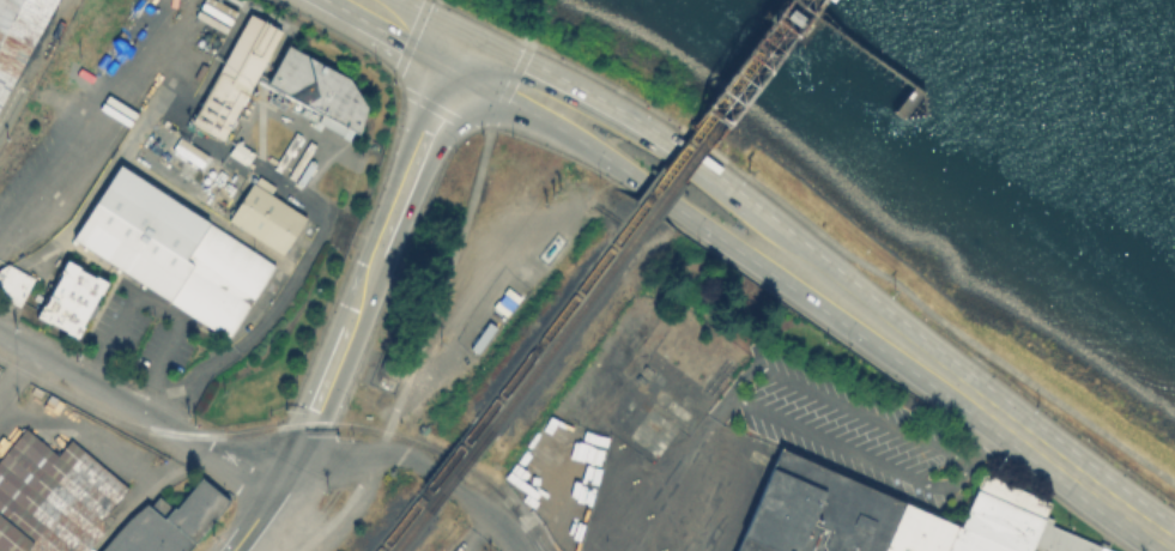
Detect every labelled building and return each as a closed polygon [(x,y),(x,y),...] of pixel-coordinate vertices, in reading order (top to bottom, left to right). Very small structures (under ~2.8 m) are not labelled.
[(50,0),(0,96),(0,0),(50,0)] [(190,119),(248,12),(279,29),(222,135),(190,119)] [(285,44),(349,75),(365,105),(357,132),(266,83),(285,44)] [(205,153),(199,163),(171,146),(177,135),(205,153)] [(228,151),(235,140),(252,151),(244,163),(228,151)] [(117,162),(271,265),(224,335),(71,232),(117,162)] [(252,181),(303,214),(280,252),(228,217),(252,181)] [(73,335),(38,315),(67,261),(103,280),(73,335)] [(17,304),(0,296),(0,265),(5,262),(31,276),(17,304)] [(228,501),(185,550),(0,550),(0,437),(13,422),(49,452),(62,436),(126,486),(81,538),(91,546),(144,494),(163,508),(193,472),(228,501)] [(1048,522),(1117,550),(731,550),(776,447),(958,526),(982,472),(1049,501),(1044,514),(1050,517),(1048,522)]
